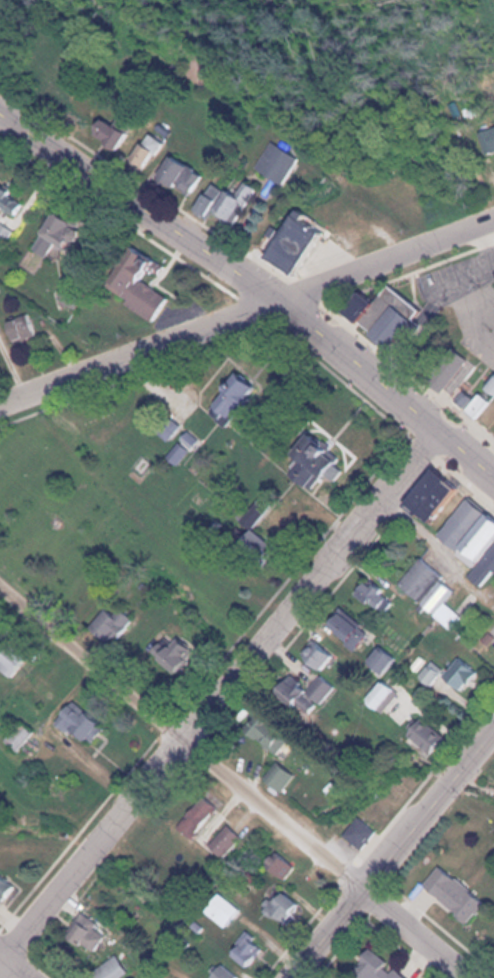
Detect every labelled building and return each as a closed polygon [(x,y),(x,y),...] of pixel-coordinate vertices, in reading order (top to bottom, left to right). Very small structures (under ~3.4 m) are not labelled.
[(484,131),(484,154),(493,154),(493,131),(484,131)] [(123,166),(138,178),(164,145),(149,133),(123,166)] [(256,170),(285,187),(301,159),(273,142),(256,170)] [(204,174),(167,155),(152,182),(188,202),(204,174)] [(235,230),(256,189),(244,183),(236,198),(209,184),(196,210),(235,230)] [(16,217),(25,206),(0,186),(0,209),(2,207),(16,217)] [(322,235),(290,214),(279,232),(270,226),(254,252),(295,278),(322,235)] [(45,261),(52,253),(59,259),(79,235),(54,215),(29,247),(45,261)] [(3,225),(0,228),(0,245),(2,247),(13,234),(3,225)] [(131,245),(104,291),(155,321),(169,297),(150,286),(163,264),(131,245)] [(340,311),(395,352),(417,323),(412,319),(419,309),(387,284),(372,304),(355,291),(340,311)] [(22,351),(37,346),(34,340),(45,336),(37,312),(11,321),(22,351)] [(477,366),(452,349),(430,381),(455,398),(477,366)] [(264,396),(272,380),(249,367),(224,411),(248,424),(264,396)] [(484,388),(493,395),(493,374),(484,388)] [(490,403),(478,392),(473,397),(465,390),(455,400),(476,419),(490,403)] [(493,436),(493,416),(484,427),(493,436)] [(186,463),(208,442),(197,431),(175,452),(186,463)] [(341,476),(319,432),(282,449),(304,494),(341,476)] [(453,486),(429,469),(401,505),(425,523),(453,486)] [(467,498),(437,536),(473,564),(493,537),(493,519),(467,498)] [(474,576),(491,588),(493,583),(493,546),(474,576)] [(446,603),(457,587),(419,559),(398,588),(454,629),(463,616),(446,603)] [(134,620),(107,603),(89,631),(116,648),(134,620)] [(353,651),(368,635),(342,609),(326,624),(353,651)] [(147,658),(177,676),(193,651),(163,632),(147,658)] [(334,655),(316,639),(300,657),(317,673),(334,655)] [(442,677),(462,693),(479,672),(461,657),(447,673),(433,661),(420,677),(433,688),(442,677)] [(321,676),(309,691),(289,673),(273,691),(308,723),(337,690),(321,676)] [(401,695),(383,680),(365,701),(382,716),(401,695)] [(103,730),(71,703),(56,721),(89,748),(103,730)] [(407,732),(429,757),(445,742),(423,717),(407,732)] [(245,735),(280,754),(290,737),(254,718),(245,735)] [(18,752),(35,733),(21,721),(4,741),(18,752)] [(264,781),(282,795),(296,776),(278,763),(264,781)] [(195,839),(218,807),(201,795),(178,828),(195,839)] [(378,834),(359,817),(343,834),(362,851),(378,834)] [(243,839),(229,825),(210,844),(223,858),(243,839)] [(296,869),(276,850),(263,864),(284,882),(296,869)] [(439,866),(422,889),(468,924),(485,901),(439,866)] [(5,913),(16,882),(0,877),(0,911),(5,913)] [(299,907),(279,889),(262,908),(282,926),(299,907)] [(205,911),(224,927),(239,910),(219,893),(205,911)] [(66,934),(92,954),(109,931),(83,912),(66,934)] [(245,968),(265,948),(249,932),(229,952),(245,968)] [(365,948),(358,959),(364,962),(355,976),(358,977),(410,977),(365,948)] [(115,956),(91,973),(95,977),(121,977),(128,973),(115,956)] [(240,975),(218,962),(209,977),(239,977),(240,975)]
